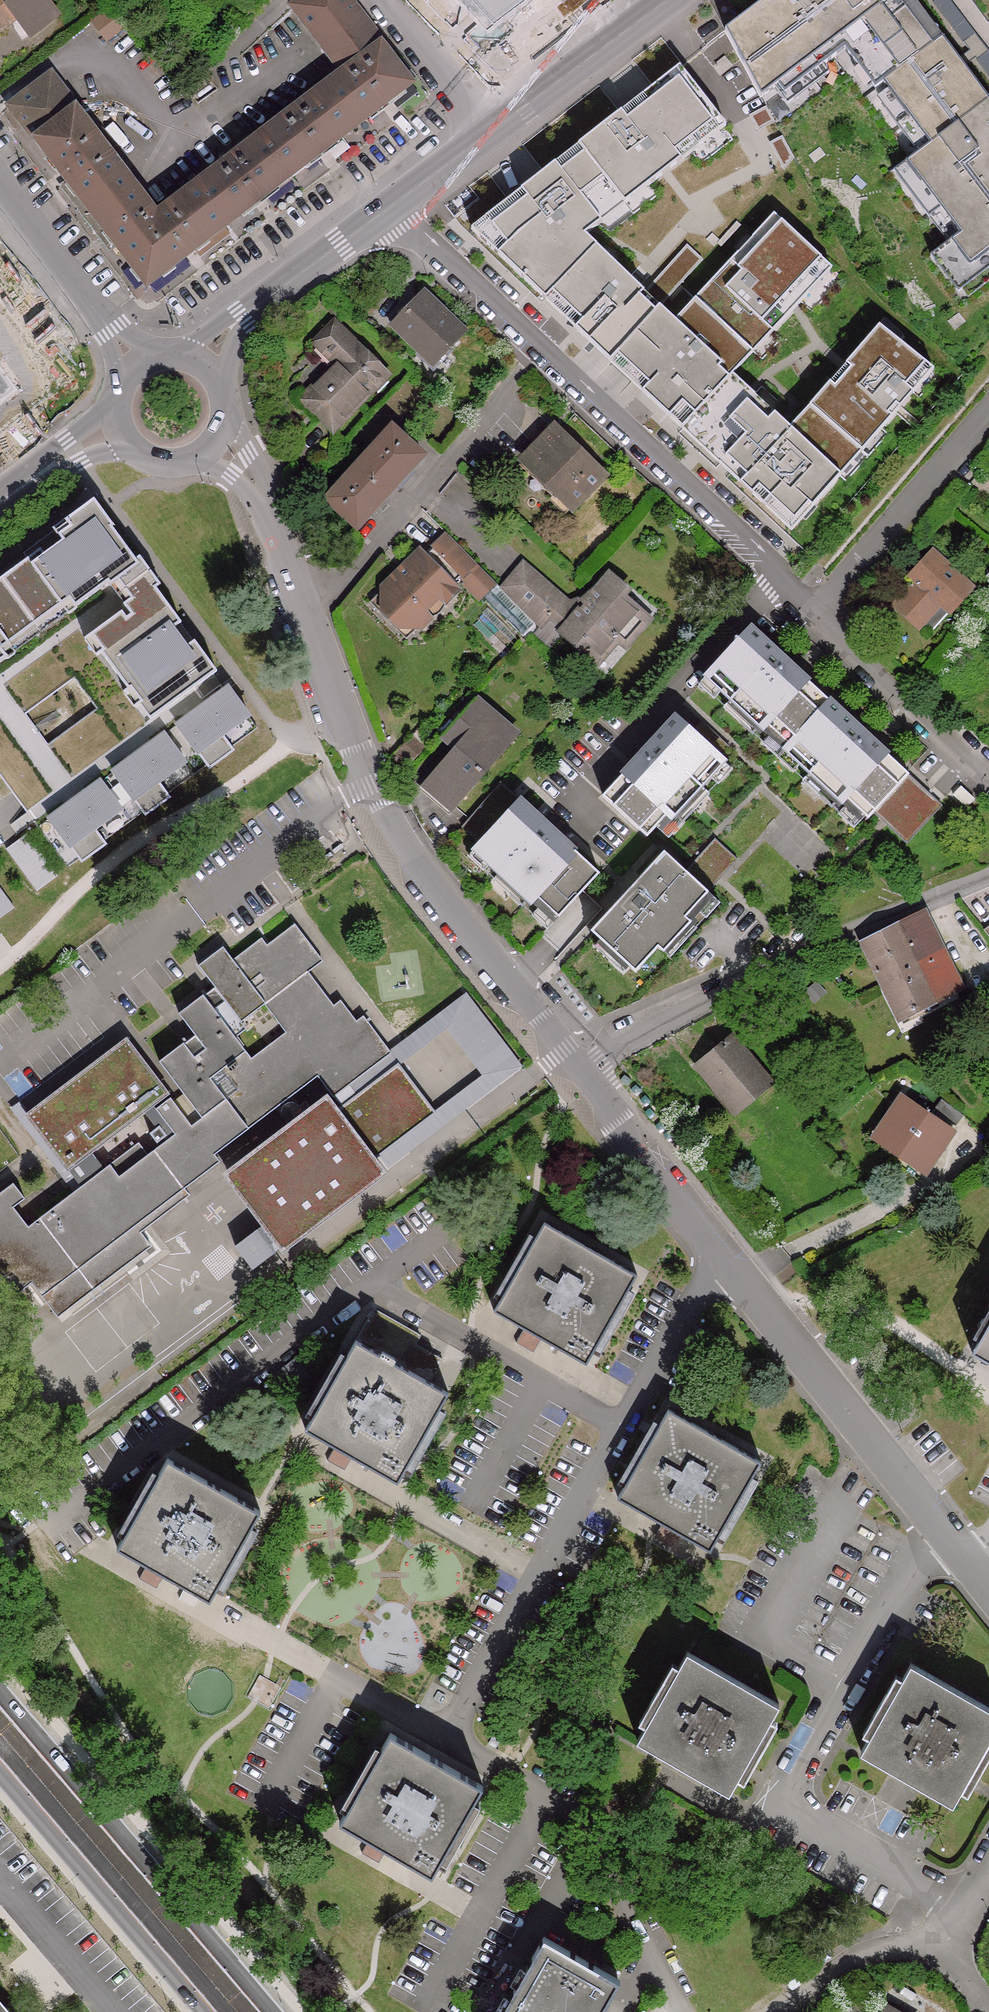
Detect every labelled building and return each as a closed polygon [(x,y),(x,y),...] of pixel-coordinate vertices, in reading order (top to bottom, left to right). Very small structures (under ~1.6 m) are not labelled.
[(42,0),(0,0),(0,30),(15,18),(19,23),(22,22),(29,31),(52,14),(42,0)] [(348,59),(387,31),(366,3),(364,0),(304,0),(348,59)] [(460,4),(488,35),(495,30),(467,0),(464,0),(460,4)] [(495,30),(535,0),(467,0),(495,30)] [(725,24),(761,90),(773,82),(776,79),(782,88),(821,60),(836,49),(831,43),(840,37),(844,43),(872,84),(881,78),(885,85),(926,140),(902,157),(954,229),(942,238),(937,241),(965,279),(988,262),(988,130),(985,125),(988,122),(988,116),(978,103),(986,97),(939,33),(931,39),(902,0),(757,0),(725,24)] [(939,33),(915,0),(902,0),(931,39),(939,33)] [(124,23),(110,8),(96,20),(110,36),(124,23)] [(392,40),(319,97),(171,211),(60,69),(9,106),(61,177),(152,300),(256,220),(428,88),(392,40)] [(776,79),(773,82),(785,98),(826,68),(821,60),(782,88),(776,79)] [(795,278),(816,256),(770,212),(752,231),(759,238),(744,254),(737,247),(693,293),(700,299),(680,320),(673,313),(595,237),(592,240),(573,223),(590,210),(596,218),(601,214),(595,207),(618,189),(624,197),(630,193),(624,185),(643,170),(649,178),(704,137),(698,129),(720,112),(680,62),(643,91),(650,99),(628,116),(622,108),(487,213),(495,220),(482,234),(524,274),(531,267),(551,285),(543,293),(633,377),(640,370),(650,379),(643,387),(683,424),(690,417),(726,451),(720,458),(753,490),(760,482),(798,518),(839,471),(832,464),(871,418),(879,424),(911,385),(904,379),(922,357),(875,321),(842,360),(847,364),(832,383),(827,379),(801,410),(806,414),(792,429),(788,425),(772,411),(766,419),(746,401),(752,393),(728,373),(725,376),(716,367),(765,311),(777,321),(806,288),(795,278)] [(926,140),(885,85),(873,94),(914,149),(926,140)] [(643,91),(622,108),(628,116),(650,99),(643,91)] [(988,116),(988,101),(986,97),(978,103),(988,116)] [(759,124),(775,116),(767,102),(752,110),(759,124)] [(720,112),(698,129),(704,137),(727,120),(720,112)] [(785,163),(797,156),(783,131),(771,138),(785,163)] [(890,166),(942,238),(954,229),(902,157),(890,166)] [(624,185),(630,193),(649,178),(643,170),(624,185)] [(595,207),(601,214),(624,197),(618,189),(595,207)] [(592,240),(595,237),(584,227),(596,218),(590,210),(573,223),(592,240)] [(487,213),(473,225),(482,234),(495,220),(487,213)] [(752,231),(737,247),(744,254),(759,238),(752,231)] [(642,283),(657,298),(701,253),(686,239),(642,283)] [(937,241),(925,251),(958,296),(988,274),(988,266),(987,264),(965,279),(937,241)] [(795,278),(806,288),(826,265),(816,256),(795,278)] [(531,267),(524,274),(543,293),(551,285),(531,267)] [(693,293),(673,313),(680,320),(700,299),(693,293)] [(463,333),(425,296),(394,329),(432,366),(463,333)] [(725,376),(728,373),(777,321),(765,311),(716,367),(725,376)] [(875,321),(894,336),(898,330),(880,315),(875,321)] [(315,345),(335,367),(303,402),(333,430),(382,376),(333,328),(315,345)] [(904,379),(911,385),(929,363),(922,357),(904,379)] [(842,360),(827,379),(832,383),(847,364),(842,360)] [(640,370),(633,377),(643,387),(650,379),(640,370)] [(766,419),(772,411),(752,393),(746,401),(766,419)] [(690,417),(683,424),(720,458),(726,451),(690,417)] [(832,464),(839,471),(879,424),(871,418),(832,464)] [(581,496),(602,474),(553,428),(523,458),(573,505),(581,496)] [(426,458),(396,430),(331,501),(361,528),(426,459),(426,458)] [(760,482),(753,490),(792,525),(798,518),(760,482)] [(216,672),(158,587),(163,584),(142,556),(138,559),(115,526),(118,524),(99,498),(72,517),(76,523),(63,532),(59,526),(29,549),(33,555),(0,579),(0,656),(7,652),(0,642),(71,593),(77,602),(109,578),(112,582),(120,576),(134,596),(125,602),(132,612),(126,616),(120,608),(93,628),(104,645),(101,647),(127,685),(129,683),(141,698),(145,695),(156,712),(216,672)] [(439,593),(447,601),(461,588),(456,583),(460,580),(477,597),(479,600),(483,597),(496,584),(493,581),(449,536),(429,557),(422,550),(410,562),(405,575),(406,576),(401,581),(396,577),(391,582),(384,588),(384,614),(399,629),(421,627),(433,615),(425,607),(439,593)] [(970,586),(933,553),(918,570),(923,575),(918,581),(897,604),(919,624),(941,600),(950,609),(970,586)] [(504,592),(535,623),(539,627),(549,615),(559,603),(552,596),(555,593),(554,592),(527,567),(504,592)] [(923,575),(918,570),(912,576),(918,581),(923,575)] [(559,603),(549,615),(562,627),(562,628),(560,630),(578,645),(585,636),(603,652),(619,633),(629,643),(649,620),(622,597),(628,590),(608,573),(584,600),(587,603),(575,616),(559,603)] [(120,576),(112,582),(125,602),(134,596),(120,576)] [(496,584),(483,597),(521,637),(535,623),(504,592),(496,584)] [(384,614),(384,588),(371,602),(383,615),(384,617),(384,614)] [(0,642),(7,652),(77,602),(71,593),(0,642)] [(425,607),(433,615),(447,601),(439,593),(425,607)] [(941,600),(919,624),(928,633),(950,609),(941,600)] [(421,627),(399,629),(398,630),(407,640),(418,630),(421,627)] [(910,775),(750,627),(709,672),(735,695),(729,701),(760,729),(765,724),(814,769),(809,774),(839,803),(845,797),(869,820),(910,775)] [(104,645),(93,628),(84,634),(96,651),(101,647),(104,645)] [(735,695),(709,672),(698,685),(713,699),(719,692),(729,701),(735,695)] [(137,701),(141,698),(129,683),(127,685),(121,689),(133,705),(137,701)] [(220,736),(247,717),(227,688),(174,724),(205,770),(231,752),(220,736)] [(149,718),(156,712),(145,695),(141,698),(137,701),(149,718)] [(476,696),(453,722),(468,736),(459,746),(427,782),(451,805),(503,747),(497,742),(509,728),(476,696)] [(760,729),(729,701),(723,708),(755,736),(803,780),(809,774),(814,769),(765,724),(760,729)] [(103,707),(56,736),(76,769),(123,740),(103,707)] [(720,757),(675,717),(602,796),(647,837),(656,826),(669,812),(675,817),(703,786),(698,781),(720,757)] [(468,736),(453,722),(444,733),(459,746),(468,736)] [(497,742),(503,747),(515,733),(509,728),(497,742)] [(155,780),(182,762),(162,733),(109,769),(140,815),(166,797),(155,780)] [(732,768),(720,757),(698,781),(703,786),(712,777),(719,783),(732,768)] [(36,758),(9,778),(32,810),(77,778),(65,761),(47,773),(36,758)] [(90,825),(117,807),(96,777),(43,814),(75,859),(101,841),(90,825)] [(668,837),(709,792),(703,786),(675,817),(669,812),(656,826),(668,837)] [(604,866),(523,794),(482,841),(507,863),(502,868),(533,895),(538,890),(563,912),(604,866)] [(869,820),(845,797),(839,803),(848,811),(842,817),(858,832),(869,820)] [(55,876),(24,836),(6,850),(37,889),(55,876)] [(716,881),(739,855),(718,837),(695,862),(716,881)] [(507,863),(482,841),(471,853),(487,867),(493,860),(502,868),(507,863)] [(711,891),(665,851),(594,933),(603,941),(634,967),(639,972),(662,946),(668,951),(695,921),(689,916),(711,891)] [(533,895),(502,868),(497,875),(527,902),(533,895)] [(0,888),(0,913),(12,904),(0,888)] [(533,895),(543,904),(537,911),(552,924),(563,912),(538,890),(533,895)] [(709,917),(723,901),(711,891),(689,916),(695,921),(703,911),(709,917)] [(929,913),(905,923),(868,944),(903,1017),(965,985),(966,984),(957,968),(955,969),(929,913)] [(701,926),(695,921),(668,951),(674,957),(701,926)] [(128,1040),(27,1112),(77,1183),(72,1186),(25,1222),(12,1203),(20,1196),(10,1183),(0,1190),(0,1299),(2,1301),(31,1280),(34,1283),(52,1307),(145,1238),(137,1227),(186,1190),(184,1187),(217,1162),(218,1161),(212,1154),(214,1152),(317,1078),(322,1084),(333,1097),(390,1055),(364,1019),(356,1024),(342,1006),(336,1010),(310,973),(323,964),(295,926),(267,947),(261,941),(233,962),(222,947),(197,966),(213,987),(176,1014),(191,1035),(157,1059),(198,1117),(188,1124),(169,1097),(154,1108),(152,1110),(172,1136),(165,1141),(146,1155),(135,1141),(100,1167),(86,1148),(141,1108),(150,1102),(165,1091),(128,1040)] [(634,967),(603,941),(597,948),(627,975),(634,967)] [(466,998),(390,1055),(333,1097),(327,1102),(336,1114),(399,1067),(446,1034),(481,1079),(434,1115),(371,1162),(384,1178),(520,1070),(466,998)] [(703,1069),(741,1113),(776,1082),(738,1038),(703,1069)] [(399,1067),(336,1114),(371,1162),(434,1115),(399,1067)] [(962,1111),(941,1096),(930,1110),(952,1127),(962,1111)] [(324,1097),(222,1173),(282,1254),(384,1178),(371,1162),(336,1114),(327,1102),(324,1097)] [(952,1127),(906,1098),(881,1136),(927,1166),(952,1127)] [(27,1112),(19,1100),(13,1105),(72,1186),(77,1183),(27,1112)] [(154,1108),(150,1102),(141,1108),(157,1129),(149,1135),(156,1144),(164,1139),(165,1141),(172,1136),(152,1110),(154,1108)] [(644,1268),(556,1217),(508,1300),(596,1352),(644,1268)] [(381,1297),(314,1411),(314,1413),(406,1465),(456,1379),(437,1368),(449,1350),(449,1349),(421,1332),(427,1322),(381,1297)] [(768,1450),(680,1398),(629,1484),(720,1535),(769,1451),(768,1450)] [(268,1498),(177,1445),(128,1530),(219,1582),(268,1498)] [(782,1689),(693,1639),(646,1725),(735,1774),(782,1689)] [(918,1652),(865,1739),(952,1789),(988,1728),(988,1695),(918,1652)] [(484,1773),(397,1722),(346,1804),(436,1859),(484,1775),(484,1773)] [(547,1921),(492,2011),(592,2011),(620,1965),(547,1921)] [(885,2003),(880,2011),(901,2011),(885,2003)]
